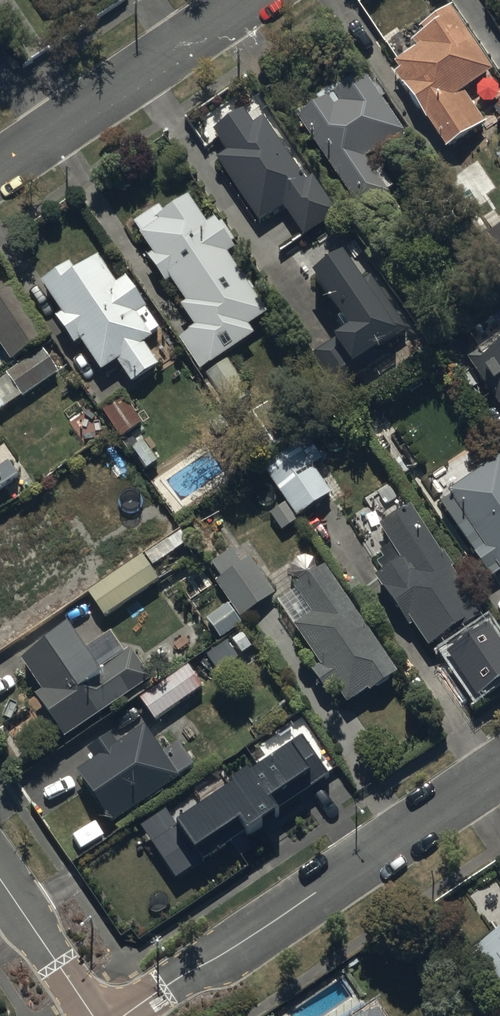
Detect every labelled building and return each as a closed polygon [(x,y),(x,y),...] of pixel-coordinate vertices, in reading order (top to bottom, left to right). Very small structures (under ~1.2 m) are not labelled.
[(486,127),(464,95),(493,76),(450,11),(424,29),(428,35),(412,45),(417,53),(393,68),(447,152),(486,127)] [(334,88),(317,100),(321,105),(297,121),(363,217),(389,199),(386,194),(394,189),(380,169),(373,173),(366,162),(405,135),(365,77),(339,95),(334,88)] [(260,224),(282,208),(304,239),(336,217),(312,182),(306,186),(263,123),(254,130),(243,115),(214,135),(228,155),(218,163),(260,224)] [(269,320),(227,258),(235,253),(232,248),(236,245),(224,227),(218,230),(214,224),(208,228),(189,200),(163,217),(159,211),(135,227),(143,238),(140,240),(150,254),(146,257),(166,288),(172,283),(188,306),(182,310),(196,330),(178,342),(200,376),(255,339),(250,332),(269,320)] [(488,231),(499,250),(499,223),(488,231)] [(73,269),(67,260),(40,277),(60,310),(55,313),(73,341),(79,337),(98,368),(114,358),(128,381),(156,363),(141,340),(149,335),(146,330),(157,324),(125,273),(113,281),(97,255),(73,269)] [(408,334),(370,278),(360,285),(346,263),(339,268),(336,263),(319,275),(321,278),(315,283),(332,308),(327,311),(345,337),(315,358),(339,394),(366,375),(362,369),(401,343),(399,340),(408,334)] [(10,290),(0,297),(0,345),(13,364),(45,342),(10,290)] [(467,363),(499,413),(499,341),(467,363)] [(0,384),(0,414),(57,376),(43,355),(0,384)] [(251,398),(227,364),(206,378),(231,413),(251,398)] [(122,394),(100,408),(119,437),(141,423),(122,394)] [(293,441),(267,405),(240,424),(265,461),(293,441)] [(297,449),(263,472),(298,521),(332,498),(312,469),(323,462),(315,450),(303,458),(297,449)] [(442,506),(494,581),(499,577),(499,461),(449,496),(452,500),(442,506)] [(4,496),(1,491),(18,480),(9,467),(1,472),(0,471),(0,498),(4,496)] [(442,558),(411,513),(382,532),(393,548),(382,556),(386,562),(380,566),(387,577),(377,584),(409,632),(416,627),(432,651),(460,632),(462,636),(485,620),(453,574),(456,572),(445,556),(442,558)] [(154,517),(104,550),(117,571),(167,538),(154,517)] [(274,597),(249,561),(243,565),(234,552),(212,568),(222,582),(217,585),(242,620),(274,597)] [(397,677),(326,571),(277,604),(321,670),(312,676),(327,697),(333,692),(346,712),(397,677)] [(241,630),(227,610),(211,621),(226,641),(241,630)] [(447,650),(477,693),(499,677),(499,639),(488,622),(447,650)] [(66,628),(21,660),(43,691),(35,696),(64,739),(150,679),(131,652),(98,675),(66,628)] [(188,669),(140,703),(154,724),(202,689),(188,669)] [(96,765),(78,777),(110,827),(196,772),(179,747),(162,758),(145,730),(117,748),(111,738),(88,753),(96,765)] [(165,807),(140,824),(179,879),(331,775),(302,733),(174,820),(165,807)] [(475,950),(499,986),(499,932),(475,950)]
